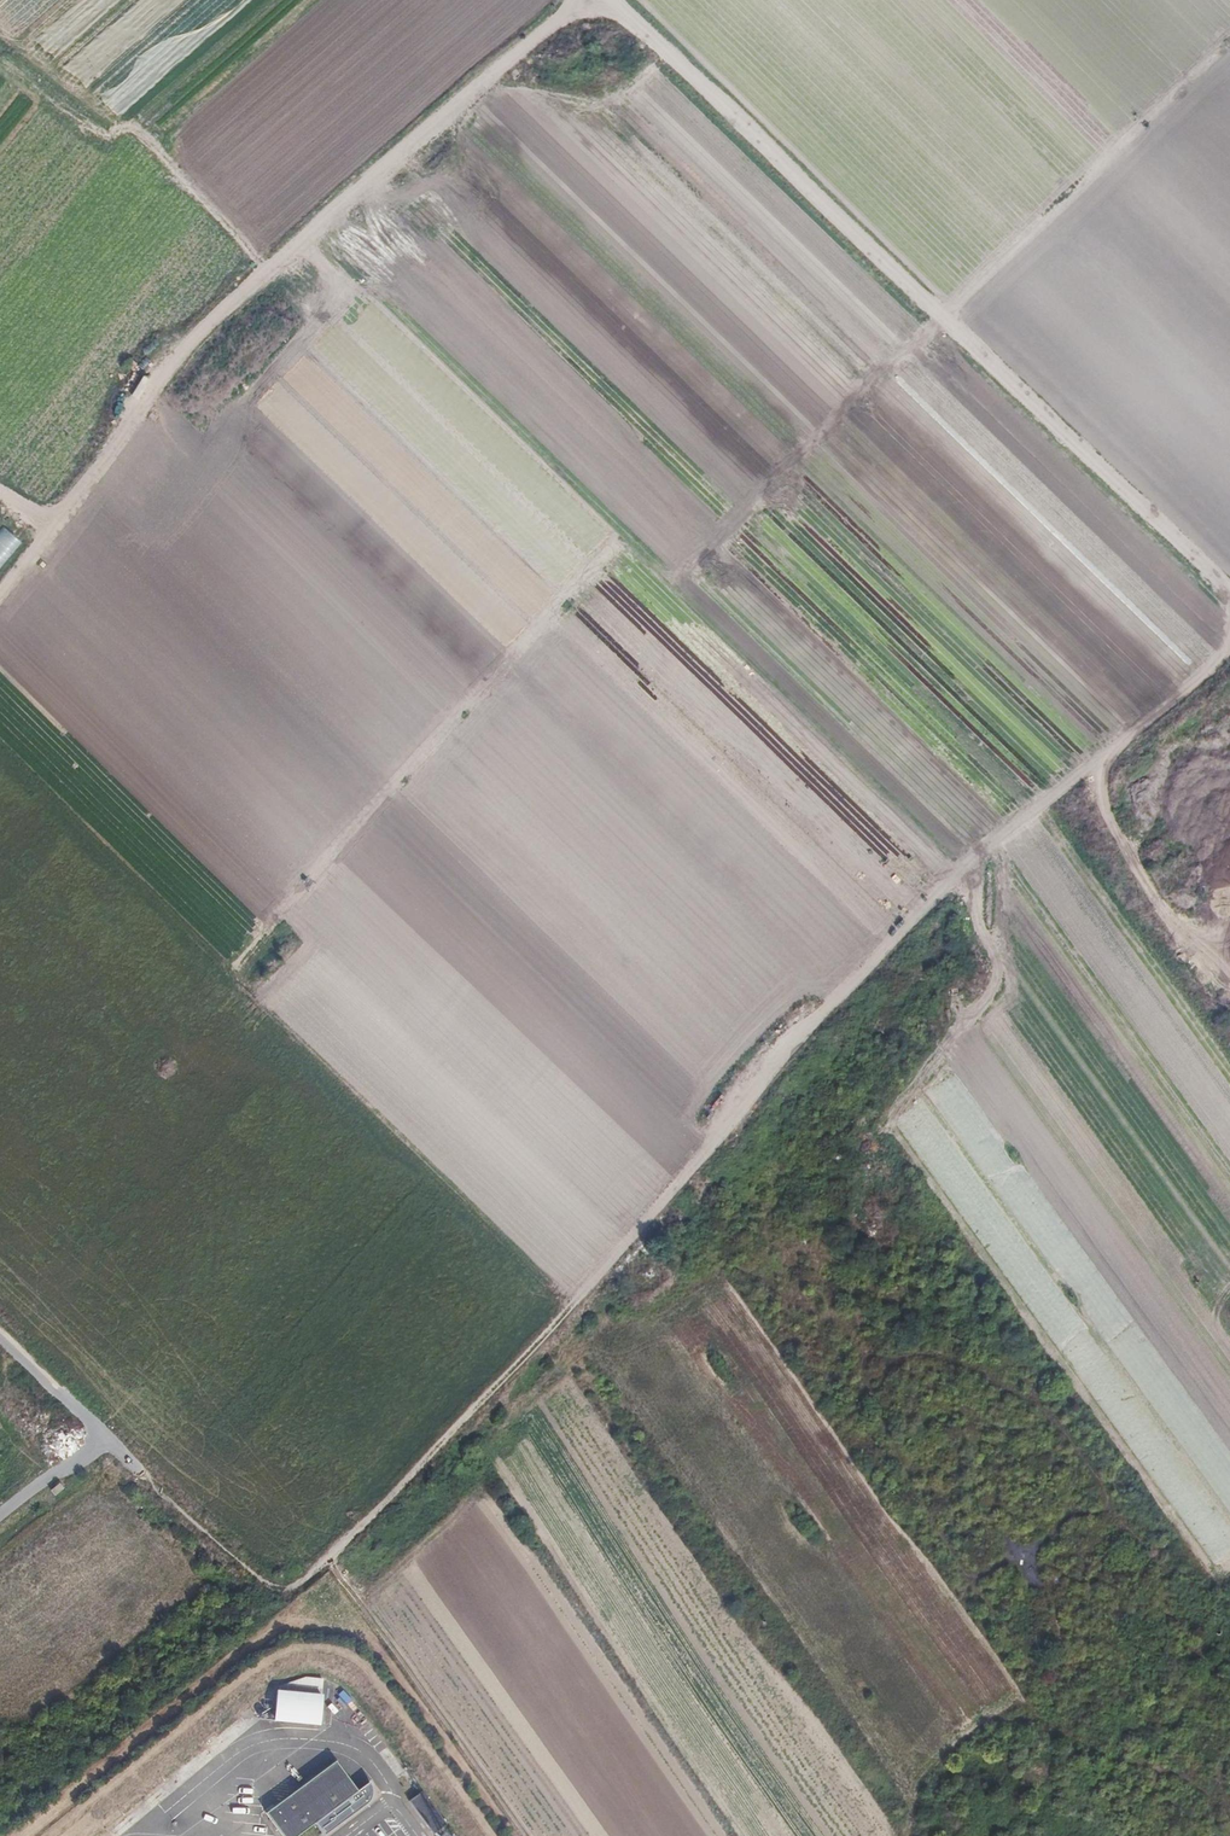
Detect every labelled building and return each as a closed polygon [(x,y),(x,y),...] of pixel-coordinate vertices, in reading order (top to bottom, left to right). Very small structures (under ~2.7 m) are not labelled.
[(404,25),(406,33),(422,29),(420,21),(404,25)] [(0,536),(0,573),(21,549),(2,534),(0,536)] [(54,1495),(64,1488),(59,1481),(49,1488),(54,1495)] [(279,1691),(321,1694),(322,1680),(314,1679),(311,1679),(309,1679),(307,1679),(306,1679),(304,1679),(303,1680),(302,1680),(301,1680),(299,1680),(296,1681),(292,1682),(280,1687),(279,1691)] [(275,1721),(318,1725),(321,1694),(279,1691),(278,1690),(275,1721)] [(283,1835),(298,1835),(315,1823),(324,1835),(367,1804),(370,1800),(372,1795),(373,1790),(372,1788),(361,1795),(358,1791),(336,1761),(266,1813),(283,1835)] [(358,1791),(361,1795),(372,1788),(370,1782),(358,1791)] [(447,1824),(422,1791),(409,1801),(433,1834),(447,1824)]
